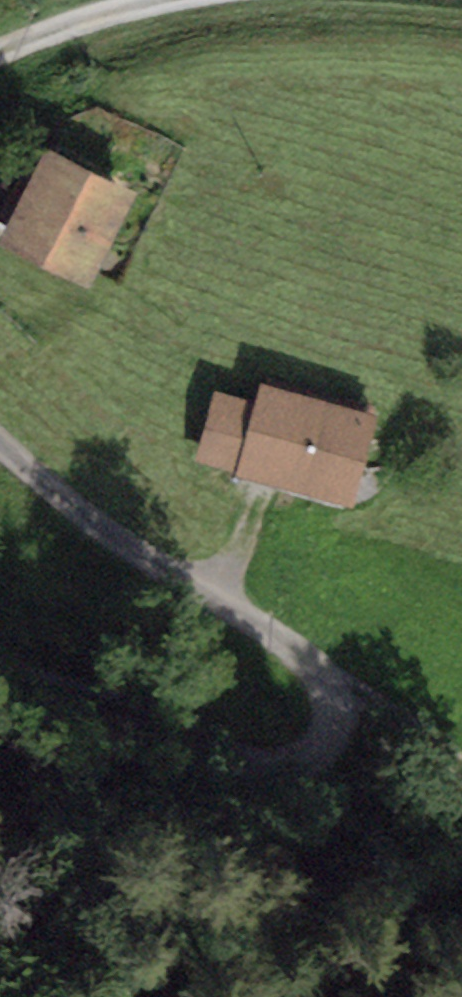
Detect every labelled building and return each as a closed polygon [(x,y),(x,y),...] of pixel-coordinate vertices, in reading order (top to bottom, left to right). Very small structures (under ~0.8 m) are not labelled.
[(138,199),(49,156),(3,250),(93,293),(138,199)] [(391,428),(268,387),(238,478),(361,518),(391,428)]
